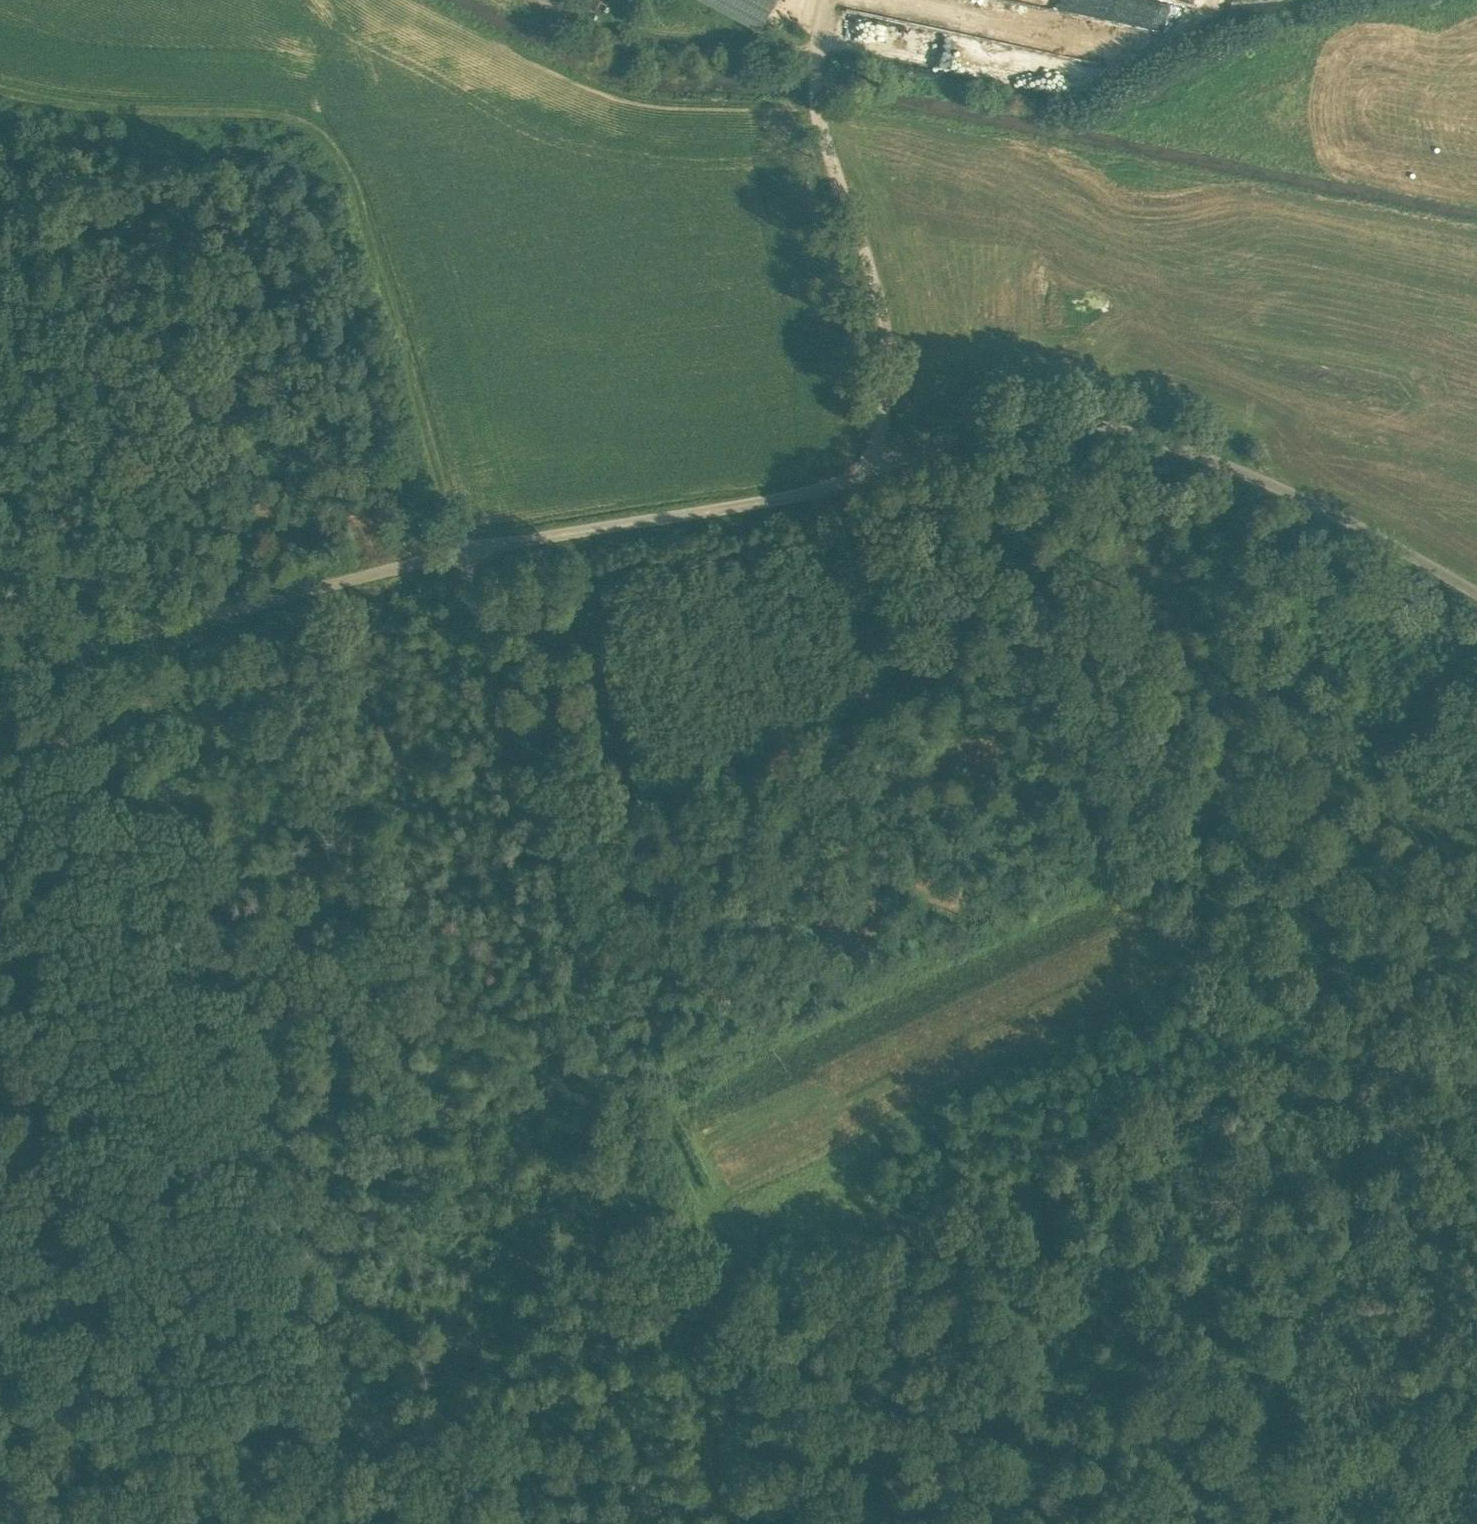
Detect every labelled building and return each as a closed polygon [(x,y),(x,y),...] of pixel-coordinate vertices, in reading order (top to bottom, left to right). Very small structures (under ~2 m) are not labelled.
[(761,23),(761,24),(774,0),(719,0),(761,23)]
